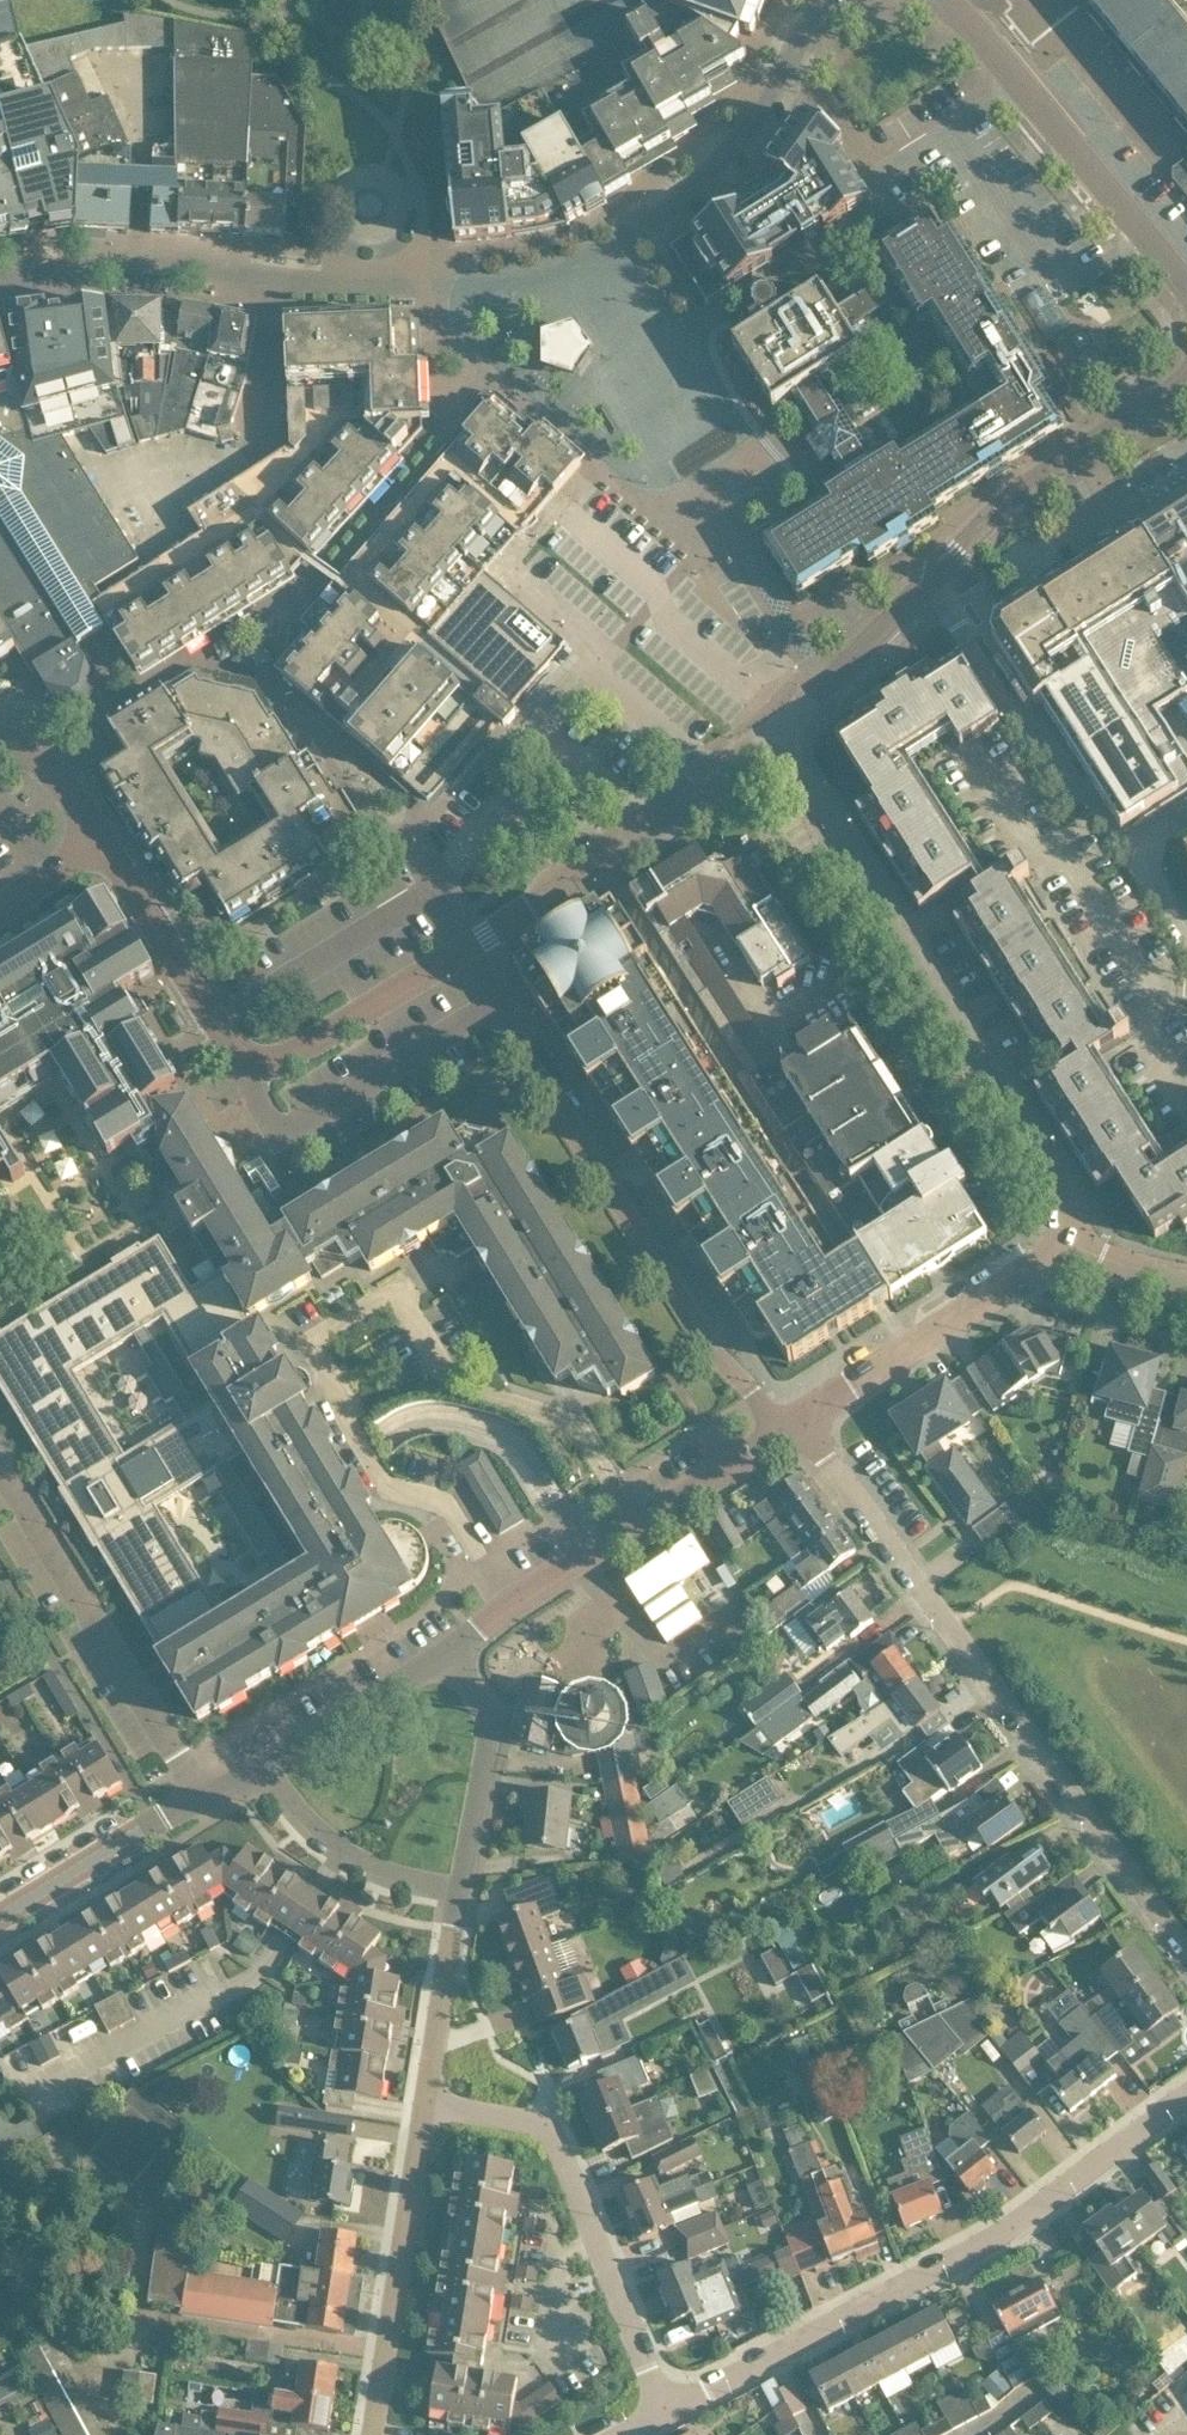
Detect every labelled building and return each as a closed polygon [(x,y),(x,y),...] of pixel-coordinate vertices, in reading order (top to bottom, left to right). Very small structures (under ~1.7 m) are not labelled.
[(7,166),(27,161),(32,179),(11,185),(19,213),(21,220),(37,215),(42,234),(72,229),(75,163),(71,156),(25,49),(20,39),(10,0),(0,0),(0,139),(7,166)] [(646,15),(638,0),(425,0),(475,103),(475,104),(477,103),(480,109),(545,92),(546,94),(638,42),(628,26),(646,15)] [(646,15),(664,46),(685,15),(702,26),(746,58),(747,58),(748,56),(733,46),(741,32),(752,36),(757,22),(760,23),(761,22),(757,20),(763,2),(767,3),(768,2),(764,0),(638,0),(646,15)] [(1186,122),(1186,0),(1086,0),(1186,122)] [(93,50),(134,49),(178,48),(179,25),(123,14),(126,25),(79,35),(25,49),(71,156),(75,163),(73,229),(127,231),(128,197),(150,198),(151,176),(129,175),(130,148),(107,97),(89,104),(69,62),(87,53),(93,50)] [(689,132),(683,121),(692,116),(690,111),(713,97),(709,91),(728,79),(725,75),(731,72),(729,68),(746,58),(702,26),(685,15),(664,46),(646,15),(628,26),(638,42),(546,94),(605,199),(609,197),(608,196),(629,184),(629,185),(631,184),(627,177),(649,164),(650,165),(652,163),(651,161),(649,162),(646,157),(689,132)] [(179,25),(178,48),(178,63),(177,87),(175,126),(176,146),(177,230),(186,231),(186,233),(232,236),(232,233),(242,233),(249,131),(251,80),(251,66),(252,40),(179,25)] [(269,67),(258,67),(253,66),(251,66),(251,80),(276,79),(273,74),(269,67)] [(304,129),(276,79),(251,80),(249,131),(242,233),(242,236),(298,239),(304,129)] [(445,106),(454,215),(450,215),(450,216),(455,227),(456,239),(457,242),(512,237),(512,236),(514,236),(516,236),(517,236),(517,234),(515,234),(515,228),(532,227),(563,224),(563,225),(562,225),(562,227),(563,227),(568,226),(608,203),(605,199),(546,94),(545,92),(480,109),(477,103),(475,104),(475,103),(445,106)] [(727,212),(694,233),(694,234),(702,247),(695,251),(714,281),(721,277),(729,290),(774,262),(772,259),(796,244),(795,243),(802,239),(804,243),(818,234),(816,231),(823,226),(823,227),(824,227),(825,229),(870,201),(837,150),(843,142),(811,119),(804,114),(766,167),(768,168),(766,170),(767,171),(760,181),(759,180),(758,181),(758,182),(758,183),(748,189),(748,188),(746,189),(747,190),(746,190),(737,196),(736,195),(734,196),(735,197),(732,199),(734,201),(733,202),(734,204),(735,203),(737,206),(727,212)] [(152,149),(151,176),(150,198),(149,232),(175,234),(175,230),(177,230),(176,146),(175,126),(174,150),(152,149)] [(19,228),(19,229),(20,228),(22,234),(24,233),(23,227),(21,220),(19,213),(11,185),(9,177),(9,173),(7,166),(0,139),(0,233),(19,228)] [(758,317),(750,322),(755,331),(753,332),(746,336),(734,344),(774,407),(792,396),(816,434),(811,437),(827,462),(832,459),(843,477),(823,490),(824,491),(827,495),(828,496),(830,500),(785,528),(784,528),(764,541),(799,596),(864,554),(867,558),(867,559),(870,564),(895,549),(898,554),(919,541),(915,536),(940,520),(933,511),(950,500),(951,500),(978,483),(979,482),(985,478),(988,483),(1012,468),(1009,463),(1065,428),(1043,394),(1053,388),(1046,378),(1037,384),(1030,373),(1040,367),(1022,338),(1021,338),(1010,320),(1015,317),(1001,296),(997,299),(985,280),(984,279),(967,252),(966,251),(954,231),(944,237),(930,215),(913,226),(910,221),(889,234),(892,239),(875,250),(891,274),(868,289),(857,296),(834,311),(820,290),(814,294),(793,307),(781,315),(779,311),(780,309),(779,302),(776,296),(770,293),(763,293),(757,297),(754,303),(754,310),(758,317)] [(142,384),(156,384),(168,385),(179,313),(160,313),(161,304),(115,303),(118,327),(127,401),(141,401),(142,384)] [(10,319),(1,321),(35,445),(63,438),(96,429),(112,425),(120,450),(138,445),(120,390),(124,389),(115,315),(107,316),(105,304),(68,309),(69,311),(47,314),(46,307),(9,311),(10,319)] [(199,394),(218,311),(185,304),(171,387),(166,387),(164,401),(157,439),(187,432),(199,394)] [(247,378),(259,318),(218,311),(199,394),(187,432),(221,443),(219,430),(232,427),(247,378)] [(23,462),(21,496),(98,621),(103,630),(109,627),(110,629),(109,627),(94,604),(102,599),(96,589),(140,561),(79,463),(63,438),(35,445),(1,321),(0,322),(0,443),(23,462)] [(203,535),(102,599),(94,604),(109,627),(110,629),(111,628),(124,650),(125,649),(138,670),(160,657),(160,658),(161,657),(160,654),(180,641),(182,644),(292,573),(346,514),(351,508),(351,505),(354,501),(359,502),(363,498),(363,497),(397,459),(398,460),(417,439),(415,438),(422,430),(422,426),(428,419),(421,413),(420,389),(421,389),(420,371),(421,371),(419,322),(389,323),(389,324),(319,327),(319,328),(291,330),(291,327),(287,328),(292,448),(189,513),(203,535)] [(559,340),(557,367),(586,380),(605,356),(588,331),(559,340)] [(1040,367),(1030,373),(1037,384),(1046,378),(1040,367)] [(496,400),(488,399),(481,406),(484,415),(405,506),(406,506),(404,508),(402,507),(395,522),(393,521),(386,529),(387,531),(373,540),(366,544),(367,546),(365,547),(365,546),(297,629),(294,648),(293,648),(293,650),(294,650),(290,670),(282,673),(280,683),(287,689),(297,686),(308,695),(307,696),(327,713),(326,714),(375,757),(385,746),(396,756),(386,767),(429,804),(499,724),(505,729),(517,716),(518,716),(519,715),(512,709),(567,645),(554,633),(544,644),(533,635),(543,624),(486,574),(489,571),(469,554),(499,520),(518,537),(582,464),(580,463),(579,463),(540,429),(539,431),(539,432),(536,435),(496,400)] [(96,438),(107,454),(120,450),(112,425),(96,429),(100,435),(96,438)] [(223,443),(235,440),(232,428),(220,431),(223,443)] [(1142,525),(1143,527),(1139,529),(1186,603),(1186,496),(1142,525)] [(26,664),(33,674),(37,672),(53,699),(80,704),(86,700),(93,673),(77,647),(82,644),(76,636),(0,514),(0,622),(17,648),(26,664)] [(1011,611),(996,621),(993,636),(1002,652),(994,657),(1012,685),(1012,684),(1025,704),(1032,699),(1036,705),(1041,701),(1122,828),(1130,823),(1133,829),(1186,795),(1186,759),(1157,711),(1186,692),(1186,603),(1139,529),(1138,530),(1143,538),(1137,542),(1132,534),(1064,577),(1059,569),(1006,603),(1011,611)] [(0,622),(0,659),(17,648),(0,622)] [(543,624),(533,635),(544,644),(554,633),(543,624)] [(876,798),(857,810),(920,909),(974,875),(911,776),(902,781),(890,763),(961,718),(974,739),(1000,722),(960,659),(935,675),(928,664),(854,711),(860,722),(837,737),(876,798)] [(121,755),(118,750),(102,760),(100,769),(117,796),(111,800),(173,900),(205,879),(235,926),(365,844),(368,832),(346,797),(339,802),(308,753),(301,758),(275,716),(271,720),(255,694),(200,682),(196,677),(150,706),(142,705),(110,725),(120,740),(119,741),(126,752),(121,755)] [(375,757),(386,767),(396,756),(385,746),(375,757)] [(631,890),(751,1079),(778,1062),(725,980),(687,919),(710,905),(737,947),(738,947),(763,986),(774,980),(780,989),(797,978),(793,973),(811,961),(774,903),(756,872),(746,857),(730,868),(724,859),(716,857),(708,863),(697,846),(652,875),(653,876),(631,890)] [(955,920),(1049,1067),(1065,1057),(1072,1066),(1036,1089),(1099,1188),(1117,1176),(1156,1238),(1180,1223),(1186,1233),(1186,1159),(1155,1179),(1143,1160),(1152,1154),(1090,1057),(1131,1032),(1122,1018),(1101,1031),(1010,888),(1030,875),(1022,861),(959,901),(966,913),(955,920)] [(287,1221),(292,1229),(284,1234),(272,1241),(264,1227),(234,1178),(233,1176),(236,1175),(233,1171),(231,1173),(222,1159),(213,1144),(216,1142),(214,1139),(211,1140),(189,1104),(177,1106),(169,1092),(170,1092),(178,1087),(139,1021),(128,1004),(122,995),(141,983),(156,974),(151,967),(135,941),(134,942),(129,935),(131,934),(109,897),(75,918),(76,919),(71,922),(71,921),(0,964),(0,1098),(54,1065),(61,1077),(62,1079),(87,1119),(88,1118),(90,1123),(110,1157),(138,1140),(154,1166),(166,1158),(178,1178),(165,1186),(177,1206),(178,1207),(186,1221),(187,1223),(218,1274),(250,1318),(251,1317),(272,1305),(312,1280),(305,1268),(313,1264),(323,1279),(349,1262),(350,1265),(363,1257),(372,1271),(399,1254),(403,1252),(404,1251),(406,1250),(404,1245),(414,1239),(417,1243),(428,1236),(439,1255),(443,1253),(455,1256),(457,1259),(475,1248),(482,1259),(487,1256),(493,1268),(489,1270),(491,1273),(491,1274),(528,1334),(529,1335),(530,1338),(535,1335),(541,1346),(537,1349),(539,1351),(539,1352),(558,1383),(572,1375),(580,1387),(597,1377),(609,1397),(619,1390),(623,1397),(624,1397),(625,1396),(626,1396),(647,1383),(648,1382),(650,1381),(656,1377),(638,1346),(637,1345),(635,1342),(631,1345),(625,1335),(629,1332),(627,1329),(627,1328),(589,1267),(589,1266),(587,1264),(583,1267),(577,1256),(581,1253),(579,1251),(579,1250),(541,1189),(541,1188),(539,1185),(535,1188),(528,1177),(533,1175),(531,1172),(531,1171),(512,1140),(495,1149),(487,1136),(481,1140),(472,1138),(469,1132),(456,1140),(446,1124),(414,1143),(413,1143),(411,1145),(413,1149),(403,1156),(400,1152),(398,1153),(397,1154),(336,1191),(335,1191),(333,1193),(335,1197),(325,1204),(322,1199),(319,1201),(319,1202),(287,1221)] [(569,1050),(572,1055),(590,1083),(591,1082),(615,1119),(613,1120),(634,1153),(636,1152),(659,1189),(658,1190),(679,1222),(680,1221),(704,1258),(702,1260),(723,1292),(724,1291),(753,1336),(755,1339),(757,1340),(760,1341),(761,1341),(764,1341),(767,1340),(772,1337),(786,1358),(787,1357),(790,1361),(794,1359),(795,1360),(875,1309),(883,1307),(888,1301),(891,1299),(860,1249),(844,1260),(622,912),(620,913),(612,899),(598,909),(597,907),(583,916),(583,915),(540,943),(527,952),(528,953),(514,962),(523,975),(521,976),(549,1019),(550,1018),(570,1049),(569,1050)] [(861,993),(869,1004),(880,997),(873,985),(861,993)] [(842,1021),(778,1062),(751,1079),(785,1132),(787,1131),(785,1129),(795,1123),(809,1144),(823,1135),(832,1150),(808,1166),(807,1164),(806,1164),(828,1199),(925,1137),(925,1136),(924,1137),(924,1135),(869,1050),(867,1051),(859,1037),(859,1036),(853,1040),(848,1031),(849,1031),(848,1029),(847,1030),(842,1023),(843,1022),(842,1021)] [(8,1173),(14,1183),(26,1175),(0,1132),(0,1178),(8,1173)] [(856,1243),(860,1249),(891,1299),(892,1300),(894,1299),(894,1298),(988,1238),(958,1191),(966,1186),(967,1188),(981,1185),(958,1150),(950,1161),(951,1163),(944,1168),(925,1139),(926,1138),(925,1137),(828,1199),(829,1200),(860,1180),(889,1227),(860,1246),(858,1242),(856,1243)] [(261,1156),(244,1166),(245,1169),(255,1185),(262,1180),(273,1197),(282,1192),(277,1182),(271,1173),(261,1156)] [(113,1263),(114,1265),(112,1266),(47,1306),(46,1307),(36,1313),(19,1324),(18,1324),(2,1334),(1,1331),(0,1331),(0,1387),(50,1469),(51,1471),(62,1489),(60,1491),(77,1519),(78,1521),(95,1550),(98,1548),(109,1566),(111,1568),(164,1657),(162,1658),(162,1660),(166,1665),(173,1678),(176,1682),(199,1719),(217,1708),(244,1692),(278,1671),(285,1666),(287,1665),(305,1654),(336,1635),(338,1634),(339,1633),(352,1626),(354,1625),(372,1614),(383,1607),(397,1598),(413,1589),(417,1586),(419,1583),(421,1581),(423,1578),(425,1575),(427,1572),(428,1568),(429,1565),(429,1561),(429,1558),(429,1554),(428,1551),(427,1548),(426,1544),(425,1541),(423,1538),(421,1535),(418,1533),(416,1530),(413,1528),(410,1527),(407,1525),(404,1524),(400,1523),(397,1522),(393,1522),(390,1522),(386,1523),(383,1524),(380,1525),(372,1529),(367,1521),(362,1512),(346,1485),(325,1451),(308,1424),(298,1407),(306,1402),(288,1371),(279,1376),(269,1359),(260,1346),(267,1342),(268,1342),(270,1341),(261,1327),(257,1329),(250,1318),(218,1274),(192,1290),(161,1238),(160,1237),(142,1248),(141,1246),(113,1263)] [(468,1320),(445,1320),(445,1362),(468,1362),(468,1320)] [(1071,1339),(1033,1329),(968,1370),(995,1412),(1018,1397),(1015,1392),(1046,1372),(1061,1376),(1071,1339)] [(1135,1455),(1150,1459),(1168,1392),(1151,1387),(1158,1363),(1114,1351),(1107,1375),(1101,1373),(1092,1404),(1093,1405),(1095,1400),(1110,1404),(1106,1420),(1136,1428),(1129,1453),(1135,1455)] [(922,1454),(935,1446),(971,1423),(969,1420),(983,1412),(961,1378),(948,1387),(946,1384),(927,1397),(926,1396),(913,1404),(914,1405),(894,1417),(919,1456),(922,1454)] [(1184,1393),(1182,1402),(1168,1398),(1170,1389),(1169,1389),(1168,1392),(1150,1459),(1144,1480),(1139,1498),(1138,1499),(1175,1509),(1186,1467),(1186,1394),(1184,1393)] [(944,1459),(935,1446),(922,1454),(931,1469),(930,1470),(969,1524),(994,1505),(954,1452),(944,1459)] [(460,1467),(475,1493),(501,1535),(524,1521),(483,1453),(460,1467)] [(1135,1455),(1129,1476),(1144,1480),(1150,1459),(1135,1455)] [(815,1494),(801,1475),(772,1496),(772,1497),(755,1510),(768,1528),(815,1494)] [(815,1494),(768,1528),(793,1561),(793,1562),(840,1529),(815,1494)] [(1008,1504),(997,1512),(1014,1534),(1025,1527),(1008,1504)] [(706,1521),(718,1542),(726,1555),(743,1545),(722,1511),(706,1521)] [(793,1562),(783,1569),(789,1579),(800,1572),(810,1586),(827,1574),(837,1566),(857,1552),(840,1529),(811,1549),(793,1562)] [(697,1545),(688,1531),(622,1577),(623,1578),(627,1575),(635,1588),(632,1591),(668,1642),(667,1642),(668,1643),(702,1620),(679,1586),(710,1564),(697,1545)] [(796,1588),(775,1602),(776,1603),(784,1615),(800,1604),(808,1598),(803,1591),(799,1585),(796,1588)] [(874,1622),(851,1591),(839,1600),(832,1591),(833,1591),(832,1589),(795,1617),(821,1651),(822,1650),(821,1650),(825,1647),(828,1651),(846,1638),(845,1636),(849,1633),(852,1638),(874,1622)] [(918,1680),(902,1659),(895,1650),(877,1663),(873,1659),(858,1670),(866,1681),(864,1683),(882,1706),(887,1702),(894,1697),(894,1698),(896,1697),(918,1680)] [(820,1683),(821,1685),(823,1687),(805,1700),(802,1697),(761,1727),(772,1742),(784,1734),(787,1738),(815,1717),(816,1719),(862,1684),(847,1663),(820,1683)] [(667,1701),(654,1665),(627,1675),(640,1711),(667,1701)] [(69,1718),(79,1712),(53,1671),(44,1677),(69,1718)] [(553,1732),(556,1718),(562,1688),(526,1680),(521,1702),(519,1709),(512,1740),(511,1743),(538,1749),(548,1752),(548,1750),(571,1755),(573,1742),(570,1736),(553,1732)] [(760,1696),(759,1695),(743,1707),(746,1712),(745,1713),(756,1727),(800,1694),(789,1680),(762,1700),(760,1696)] [(869,1713),(829,1739),(842,1757),(870,1737),(891,1722),(903,1738),(917,1728),(918,1729),(920,1727),(940,1712),(941,1711),(928,1693),(929,1693),(921,1682),(920,1683),(918,1680),(896,1697),(894,1698),(894,1697),(887,1702),(882,1706),(869,1713)] [(29,1685),(19,1692),(25,1701),(35,1695),(29,1685)] [(573,1742),(571,1755),(573,1755),(598,1750),(621,1745),(619,1736),(632,1733),(636,1732),(623,1693),(600,1700),(588,1701),(577,1708),(561,1704),(564,1689),(562,1688),(556,1718),(553,1732),(570,1736),(573,1742)] [(25,1701),(19,1692),(8,1698),(14,1707),(25,1701)] [(621,1745),(598,1750),(606,1784),(637,1778),(645,1776),(640,1751),(636,1732),(632,1733),(619,1736),(621,1745)] [(947,1788),(951,1793),(983,1768),(959,1736),(935,1754),(926,1743),(899,1764),(914,1784),(904,1792),(918,1810),(947,1788)] [(77,1746),(59,1757),(82,1794),(89,1790),(94,1798),(99,1799),(123,1784),(99,1745),(83,1755),(77,1746)] [(74,1799),(82,1794),(59,1757),(41,1768),(47,1777),(31,1787),(54,1826),(78,1812),(79,1807),(74,1799)] [(769,1777),(728,1803),(743,1827),(784,1801),(769,1777)] [(637,1778),(629,1779),(606,1784),(624,1865),(654,1858),(637,1778)] [(688,1807),(675,1785),(650,1803),(662,1823),(688,1807)] [(54,1826),(31,1787),(15,1797),(10,1788),(0,1794),(0,1814),(14,1837),(22,1831),(27,1839),(32,1840),(54,1826)] [(569,1797),(551,1795),(527,1792),(525,1810),(530,1811),(527,1845),(564,1849),(569,1797)] [(972,1800),(971,1799),(943,1815),(935,1819),(897,1840),(896,1840),(903,1853),(936,1834),(949,1857),(969,1846),(967,1842),(979,1833),(990,1848),(1005,1838),(1024,1824),(1014,1810),(1016,1808),(1012,1803),(1010,1805),(1006,1798),(989,1810),(986,1806),(974,1815),(966,1804),(972,1800)] [(11,1853),(12,1848),(7,1841),(14,1837),(0,1814),(0,1860),(11,1853)] [(887,1820),(844,1844),(846,1848),(854,1862),(897,1839),(887,1820)] [(213,1902),(225,1894),(226,1853),(225,1853),(225,1861),(214,1867),(202,1847),(178,1862),(177,1867),(181,1874),(174,1879),(198,1916),(215,1905),(213,1902)] [(234,1905),(252,1917),(276,1881),(269,1876),(274,1868),(273,1864),(249,1848),(236,1868),(226,1859),(226,1853),(225,1894),(236,1902),(234,1905)] [(1012,1911),(1005,1916),(1031,1904),(1030,1902),(1035,1898),(1028,1889),(1053,1871),(1042,1856),(1020,1872),(1011,1859),(974,1886),(985,1900),(992,1895),(1002,1909),(1007,1905),(1012,1911)] [(179,1927),(198,1916),(174,1879),(167,1884),(162,1876),(157,1875),(134,1889),(158,1928),(174,1918),(179,1927)] [(284,1886),(276,1881),(252,1917),(269,1929),(271,1926),(287,1936),(316,1893),(290,1876),(284,1886)] [(498,1920),(513,1959),(551,1945),(541,1919),(561,1912),(548,1876),(527,1884),(505,1892),(505,1894),(513,1891),(521,1912),(498,1920)] [(903,1916),(956,1889),(955,1887),(952,1889),(947,1878),(894,1904),(903,1916)] [(142,1937),(158,1928),(134,1889),(111,1903),(110,1908),(115,1916),(107,1921),(129,1957),(148,1946),(142,1937)] [(1033,1906),(1031,1904),(1005,1916),(1020,1935),(1042,1918),(1050,1929),(1042,1934),(1054,1953),(1076,1943),(1072,1939),(1102,1917),(1092,1903),(1097,1899),(1091,1890),(1080,1898),(1076,1893),(1053,1910),(1044,1898),(1035,1905),(1033,1906)] [(300,1949),(318,1961),(342,1925),(334,1920),(341,1910),(316,1893),(287,1936),(302,1946),(300,1949)] [(699,1910),(683,1919),(693,1940),(710,1932),(699,1910)] [(112,1968),(129,1957),(107,1921),(100,1925),(95,1917),(90,1916),(66,1931),(90,1969),(106,1959),(112,1968)] [(349,1930),(342,1925),(318,1961),(335,1972),(337,1970),(349,1977),(380,1964),(369,1957),(382,1937),(359,1921),(354,1922),(349,1930)] [(749,1922),(738,1928),(743,1938),(754,1932),(749,1922)] [(201,1932),(211,1951),(221,1946),(211,1927),(201,1932)] [(798,1930),(780,1937),(795,1969),(812,1961),(798,1930)] [(74,1979),(90,1969),(66,1931),(43,1945),(42,1950),(47,1958),(39,1962),(61,1999),(80,1988),(74,1979)] [(561,1973),(551,1945),(513,1959),(514,1963),(503,1970),(508,1982),(521,1981),(528,2001),(530,2000),(539,2023),(553,2017),(562,2014),(594,2001),(581,1966),(561,1973)] [(775,1949),(761,1957),(777,1987),(793,1978),(792,1976),(777,1949),(775,1949)] [(1121,1960),(1103,1973),(1105,1975),(1122,1997),(1137,1986),(1145,1996),(1161,1985),(1135,1950),(1121,1960)] [(176,1957),(181,1967),(192,1961),(187,1951),(176,1957)] [(165,1963),(170,1972),(181,1967),(176,1957),(165,1963)] [(28,2020),(30,2019),(24,2010),(38,2001),(44,2010),(61,1999),(39,1962),(32,1967),(27,1959),(22,1958),(0,1972),(0,1976),(28,2020)] [(343,1990),(338,2019),(381,2026),(384,2010),(393,2011),(397,2008),(401,1980),(378,1977),(380,1964),(349,1977),(346,1991),(343,1990)] [(575,2026),(556,2033),(570,2069),(622,2048),(622,2047),(617,2049),(608,2025),(666,1994),(663,1988),(678,1980),(671,1967),(670,1965),(659,1972),(581,2013),(572,2018),(575,2026)] [(812,1965),(796,1974),(813,2004),(827,1996),(828,1995),(812,1965)] [(28,2020),(0,1976),(0,2025),(5,2022),(11,2031),(28,2020)] [(908,1986),(904,1996),(909,2006),(933,1994),(927,1983),(921,1980),(908,1986)] [(1179,2010),(1161,1985),(1145,1996),(1137,1986),(1122,1997),(1106,2008),(1092,2018),(1120,2053),(1121,2054),(1134,2044),(1123,2029),(1138,2019),(1158,2046),(1181,2029),(1172,2016),(1179,2010)] [(122,1993),(109,2000),(123,2026),(136,2020),(122,1993)] [(308,1995),(295,1993),(293,2004),(306,2006),(308,1995)] [(1097,1997),(1083,2007),(1092,2018),(1106,2008),(1098,1997),(1097,1997)] [(96,2007),(97,2010),(110,2033),(123,2026),(109,2000),(96,2007)] [(950,2000),(935,2007),(939,2016),(954,2009),(950,2000)] [(954,2009),(939,2016),(964,2047),(960,2050),(965,2055),(990,2035),(966,2003),(954,2009)] [(1082,2006),(1059,2024),(1076,2045),(1063,2055),(1075,2070),(1094,2095),(1117,2077),(1106,2064),(1120,2053),(1092,2018),(1083,2007),(1082,2006)] [(900,2023),(905,2033),(919,2026),(914,2016),(900,2023)] [(919,2026),(905,2033),(932,2067),(935,2071),(960,2050),(964,2047),(939,2016),(919,2026)] [(381,2027),(381,2026),(338,2019),(336,2032),(347,2033),(344,2050),(334,2049),(331,2066),(386,2075),(393,2032),(390,2028),(381,2027)] [(701,2027),(699,2027),(717,2063),(729,2057),(728,2055),(711,2021),(701,2027)] [(293,2029),(282,2027),(280,2039),(291,2041),(293,2029)] [(1094,2095),(1075,2070),(1064,2056),(1063,2055),(1048,2066),(1022,2031),(1001,2047),(1039,2096),(1051,2087),(1072,2112),(1094,2095)] [(906,2072),(928,2062),(905,2033),(893,2039),(906,2072)] [(50,2035),(40,2039),(52,2061),(61,2056),(50,2035)] [(52,2061),(40,2039),(31,2044),(42,2066),(52,2061)] [(287,2060),(300,2062),(302,2051),(289,2048),(288,2053),(287,2060)] [(606,2068),(613,2084),(582,2097),(593,2124),(630,2108),(624,2094),(650,2083),(639,2054),(606,2068)] [(821,2125),(843,2116),(818,2059),(796,2069),(821,2125)] [(752,2108),(729,2062),(715,2069),(738,2115),(752,2108)] [(382,2099),(386,2075),(331,2066),(330,2071),(340,2072),(337,2091),(327,2089),(325,2105),(331,2106),(354,2110),(357,2095),(382,2099)] [(708,2068),(692,2077),(701,2098),(719,2091),(708,2068)] [(983,2107),(1003,2133),(1020,2154),(1048,2132),(1031,2111),(1024,2103),(1010,2085),(983,2107)] [(129,2108),(91,2155),(131,2189),(170,2142),(175,2146),(188,2130),(137,2088),(134,2088),(122,2102),(129,2108)] [(630,2108),(593,2124),(604,2152),(625,2144),(635,2140),(641,2155),(673,2139),(662,2113),(656,2098),(630,2108)] [(754,2114),(761,2132),(780,2125),(772,2107),(754,2114)] [(304,2111),(302,2128),(330,2132),(333,2116),(304,2111)] [(963,2151),(947,2163),(970,2193),(972,2191),(974,2194),(979,2194),(986,2189),(987,2184),(984,2182),(997,2171),(980,2150),(992,2141),(969,2112),(952,2125),(951,2136),(963,2151)] [(803,2124),(785,2131),(794,2153),(792,2153),(802,2179),(801,2180),(819,2225),(805,2230),(806,2231),(788,2238),(792,2249),(791,2249),(801,2273),(820,2266),(819,2263),(832,2258),(833,2261),(833,2262),(858,2253),(832,2187),(832,2186),(831,2187),(811,2143),(803,2124)] [(902,2161),(907,2174),(888,2181),(907,2229),(943,2214),(932,2184),(944,2179),(944,2181),(945,2180),(925,2129),(901,2139),(909,2159),(902,2161)] [(663,2178),(703,2158),(693,2138),(653,2158),(663,2178)] [(818,2140),(811,2143),(831,2187),(832,2186),(832,2187),(858,2253),(862,2252),(865,2259),(881,2252),(878,2245),(879,2245),(860,2194),(854,2192),(847,2171),(840,2174),(838,2167),(836,2167),(833,2159),(825,2162),(820,2145),(818,2140)] [(313,2184),(315,2185),(313,2201),(351,2207),(354,2190),(357,2187),(358,2179),(356,2176),(357,2170),(335,2167),(338,2146),(319,2143),(313,2184)] [(510,2198),(513,2180),(515,2166),(470,2159),(467,2178),(457,2177),(454,2198),(497,2204),(498,2196),(510,2198)] [(1178,2191),(1172,2182),(1158,2163),(1144,2173),(1164,2201),(1178,2191)] [(643,2185),(621,2194),(630,2216),(694,2190),(714,2182),(709,2170),(689,2178),(661,2190),(657,2179),(643,2185)] [(249,2180),(231,2207),(233,2208),(286,2242),(287,2240),(286,2240),(302,2214),(297,2211),(261,2188),(251,2181),(249,2180)] [(694,2190),(630,2216),(639,2240),(675,2225),(670,2213),(699,2201),(700,2204),(719,2196),(714,2182),(694,2190)] [(531,2188),(529,2201),(550,2204),(552,2191),(531,2188)] [(1112,2209),(1141,2248),(1164,2231),(1176,2247),(1186,2238),(1186,2234),(1164,2201),(1152,2209),(1142,2195),(1127,2206),(1123,2201),(1112,2209)] [(458,2238),(503,2245),(508,2215),(495,2213),(497,2204),(454,2198),(450,2218),(461,2220),(458,2238)] [(1141,2248),(1112,2209),(1085,2228),(1101,2251),(1089,2260),(1112,2292),(1138,2273),(1127,2258),(1141,2248)] [(718,2212),(676,2228),(682,2244),(724,2227),(718,2212)] [(547,2221),(526,2218),(524,2231),(545,2234),(547,2221)] [(731,2245),(724,2227),(682,2244),(689,2262),(731,2245)] [(365,2280),(352,2278),(358,2237),(324,2232),(318,2273),(318,2274),(365,2281),(365,2280)] [(344,2334),(357,2336),(365,2281),(318,2274),(318,2273),(282,2267),(280,2268),(278,2285),(261,2283),(255,2282),(255,2281),(213,2274),(196,2271),(199,2254),(200,2244),(161,2238),(158,2255),(156,2255),(149,2304),(184,2309),(183,2315),(272,2330),(273,2323),(320,2331),(344,2334)] [(444,2255),(442,2269),(441,2275),(484,2282),(486,2274),(498,2276),(503,2245),(458,2238),(455,2256),(444,2255)] [(801,2273),(791,2249),(774,2255),(750,2265),(756,2281),(782,2271),(785,2280),(801,2274),(801,2273)] [(677,2269),(655,2278),(664,2300),(729,2274),(729,2275),(742,2269),(737,2257),(724,2263),(695,2275),(690,2264),(677,2269)] [(539,2269),(519,2266),(517,2279),(537,2282),(539,2269)] [(729,2274),(664,2300),(674,2324),(689,2317),(696,2335),(745,2315),(729,2275),(729,2274)] [(483,2291),(484,2282),(441,2275),(438,2296),(448,2298),(445,2317),(490,2324),(495,2293),(483,2291)] [(1041,2280),(993,2306),(1008,2333),(1012,2341),(1060,2315),(1060,2314),(1053,2301),(1041,2280)] [(534,2299),(514,2296),(512,2309),(532,2312),(534,2299)] [(939,2309),(913,2322),(932,2357),(939,2370),(964,2356),(957,2344),(939,2309)] [(445,2317),(442,2335),(432,2333),(429,2353),(456,2358),(454,2370),(439,2367),(432,2412),(451,2415),(449,2426),(490,2432),(492,2422),(511,2425),(511,2424),(515,2404),(519,2380),(487,2375),(483,2369),(490,2324),(445,2317)] [(888,2336),(906,2371),(932,2357),(913,2322),(902,2328),(901,2325),(889,2331),(891,2334),(888,2336)] [(1016,2389),(1030,2381),(1019,2361),(1004,2333),(990,2340),(998,2356),(1016,2389)] [(49,2335),(18,2352),(63,2434),(103,2434),(49,2335)] [(881,2385),(906,2371),(888,2336),(862,2349),(881,2385)] [(246,2360),(281,2365),(284,2345),(249,2340),(246,2360)] [(852,2355),(850,2352),(839,2358),(840,2361),(837,2363),(856,2398),(881,2385),(862,2349),(852,2355)] [(297,2396),(334,2401),(339,2368),(303,2363),(303,2364),(290,2362),(287,2378),(299,2380),(297,2396)] [(856,2398),(837,2363),(811,2377),(822,2398),(830,2412),(856,2398)] [(0,2384),(0,2406),(7,2403),(13,2413),(38,2398),(22,2371),(0,2384)] [(126,2372),(122,2403),(154,2406),(157,2375),(126,2372)] [(511,2424),(526,2426),(563,2401),(551,2384),(521,2405),(515,2404),(511,2424)] [(780,2391),(787,2404),(800,2397),(793,2384),(780,2391)] [(259,2388),(255,2412),(269,2414),(268,2421),(273,2421),(274,2412),(294,2414),(293,2424),(293,2426),(299,2427),(306,2428),(330,2431),(334,2401),(297,2396),(297,2393),(277,2390),(259,2388)] [(782,2423),(794,2416),(807,2410),(800,2397),(787,2404),(775,2410),(782,2423)] [(986,2397),(973,2404),(980,2417),(993,2410),(986,2397)] [(1034,2410),(1042,2422),(1054,2413),(1045,2401),(1034,2410)] [(218,2430),(227,2432),(249,2434),(266,2434),(268,2422),(268,2421),(269,2414),(255,2412),(222,2406),(221,2411),(220,2419),(218,2430)] [(1031,2430),(1042,2422),(1034,2410),(1022,2418),(1031,2430)] [(940,2434),(946,2434),(954,2431),(947,2418),(935,2425),(940,2434)] [(30,2432),(32,2434),(59,2434),(51,2420),(30,2432)] [(1096,2434),(1108,2434),(1117,2427),(1111,2420),(1095,2434),(1096,2434)] [(178,2426),(160,2424),(157,2434),(177,2434),(178,2426)] [(935,2425),(922,2431),(924,2434),(940,2434),(935,2425)]
